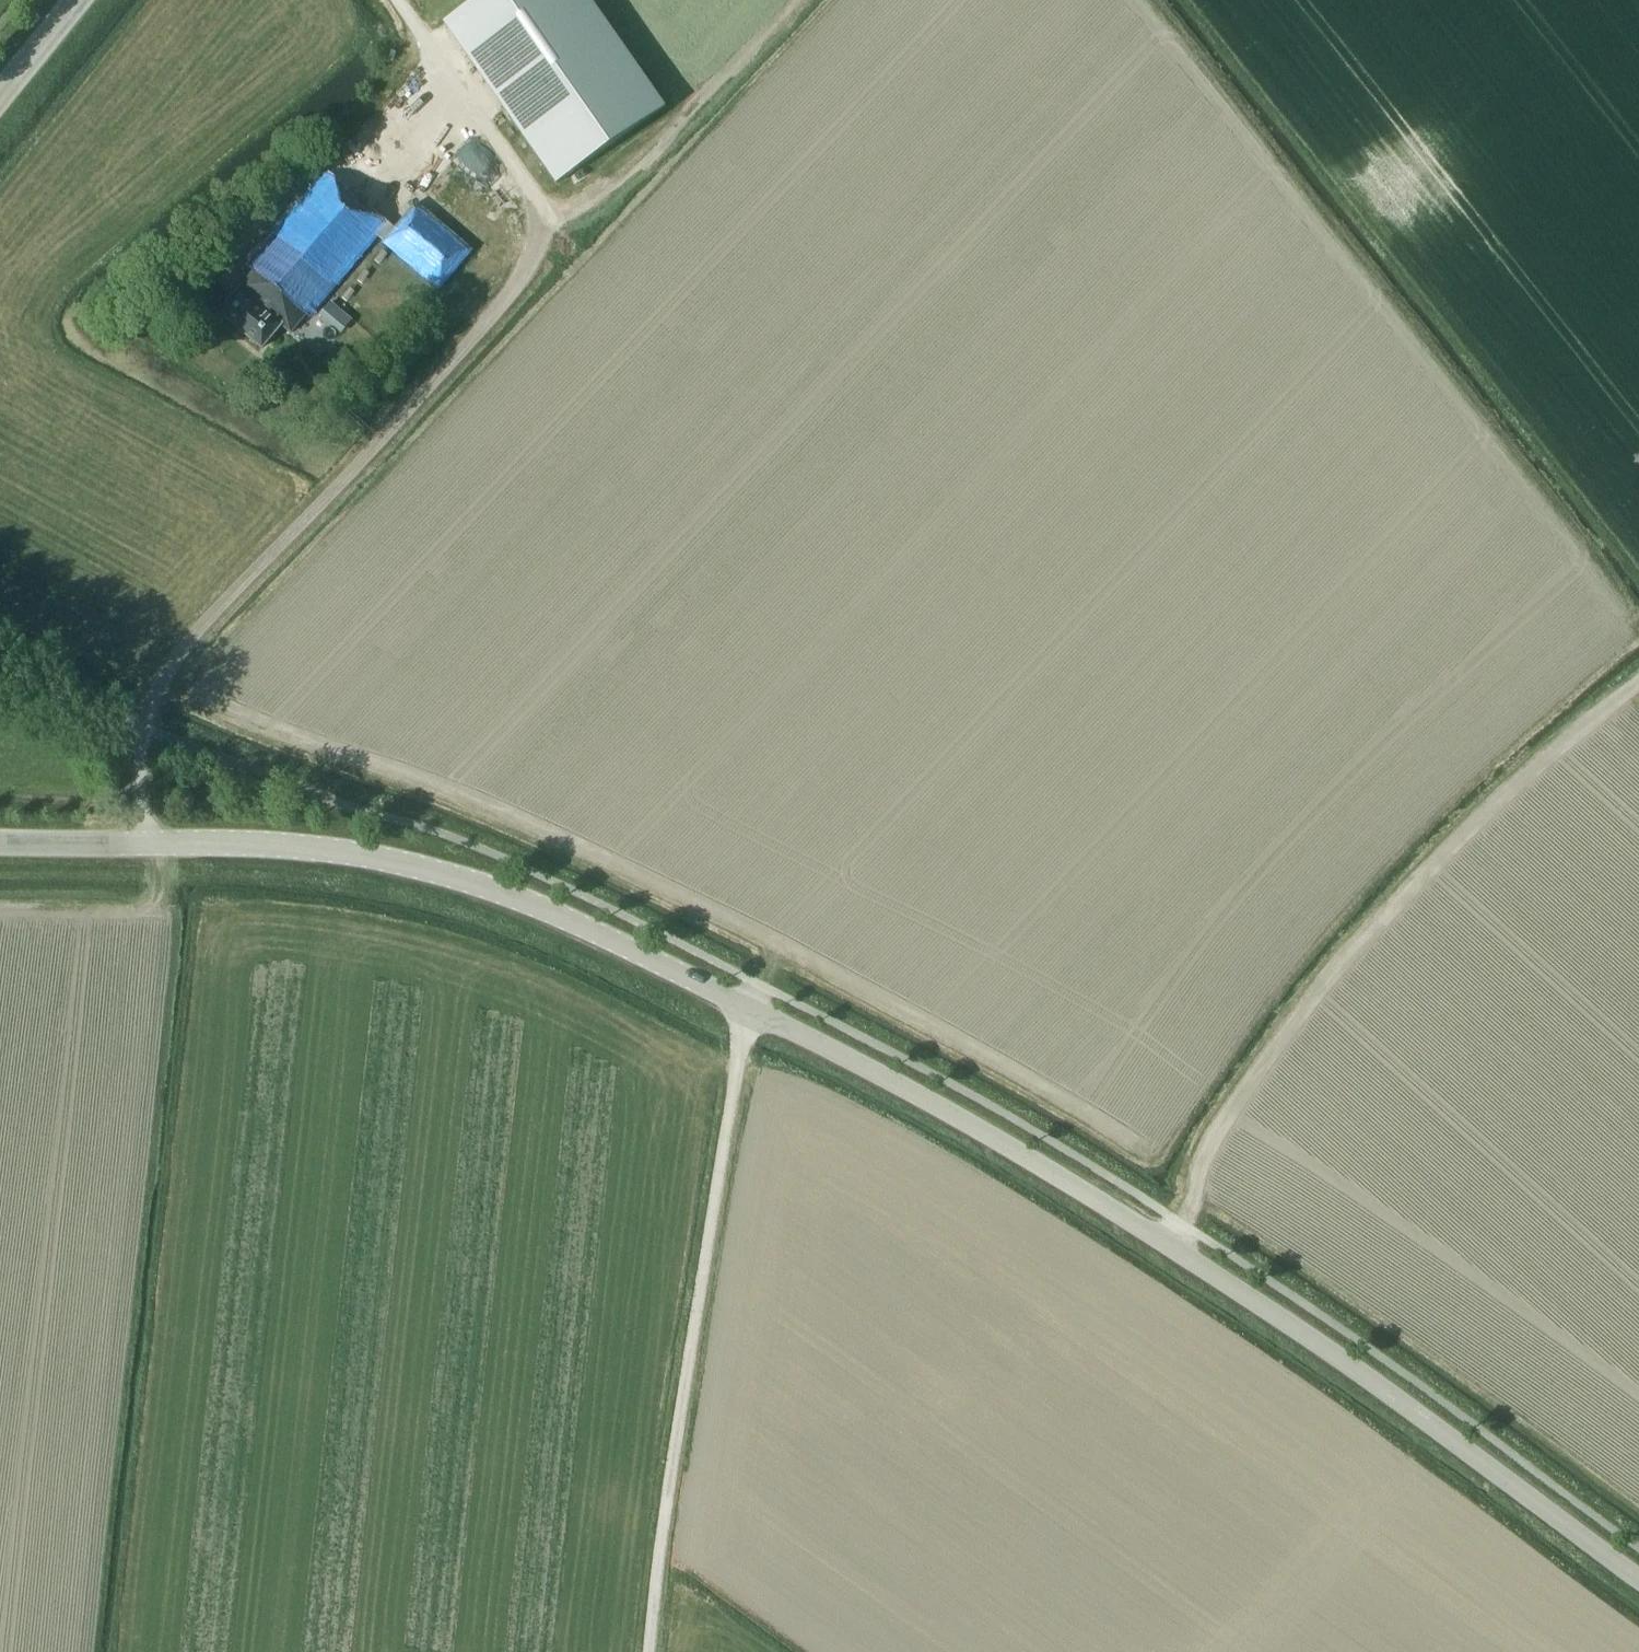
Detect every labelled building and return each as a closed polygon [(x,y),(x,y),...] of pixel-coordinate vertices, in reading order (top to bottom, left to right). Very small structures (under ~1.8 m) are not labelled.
[(605,0),(477,0),(444,23),(557,184),(676,100),(605,0)] [(313,308),(316,311),(379,236),(385,242),(384,243),(439,290),(473,250),(417,203),(412,208),(413,209),(396,228),(360,198),(329,172),(249,266),(256,271),(241,289),(221,313),(262,348),(282,325),(291,333),(313,308)] [(349,329),(357,318),(336,302),(327,314),(349,329)]
